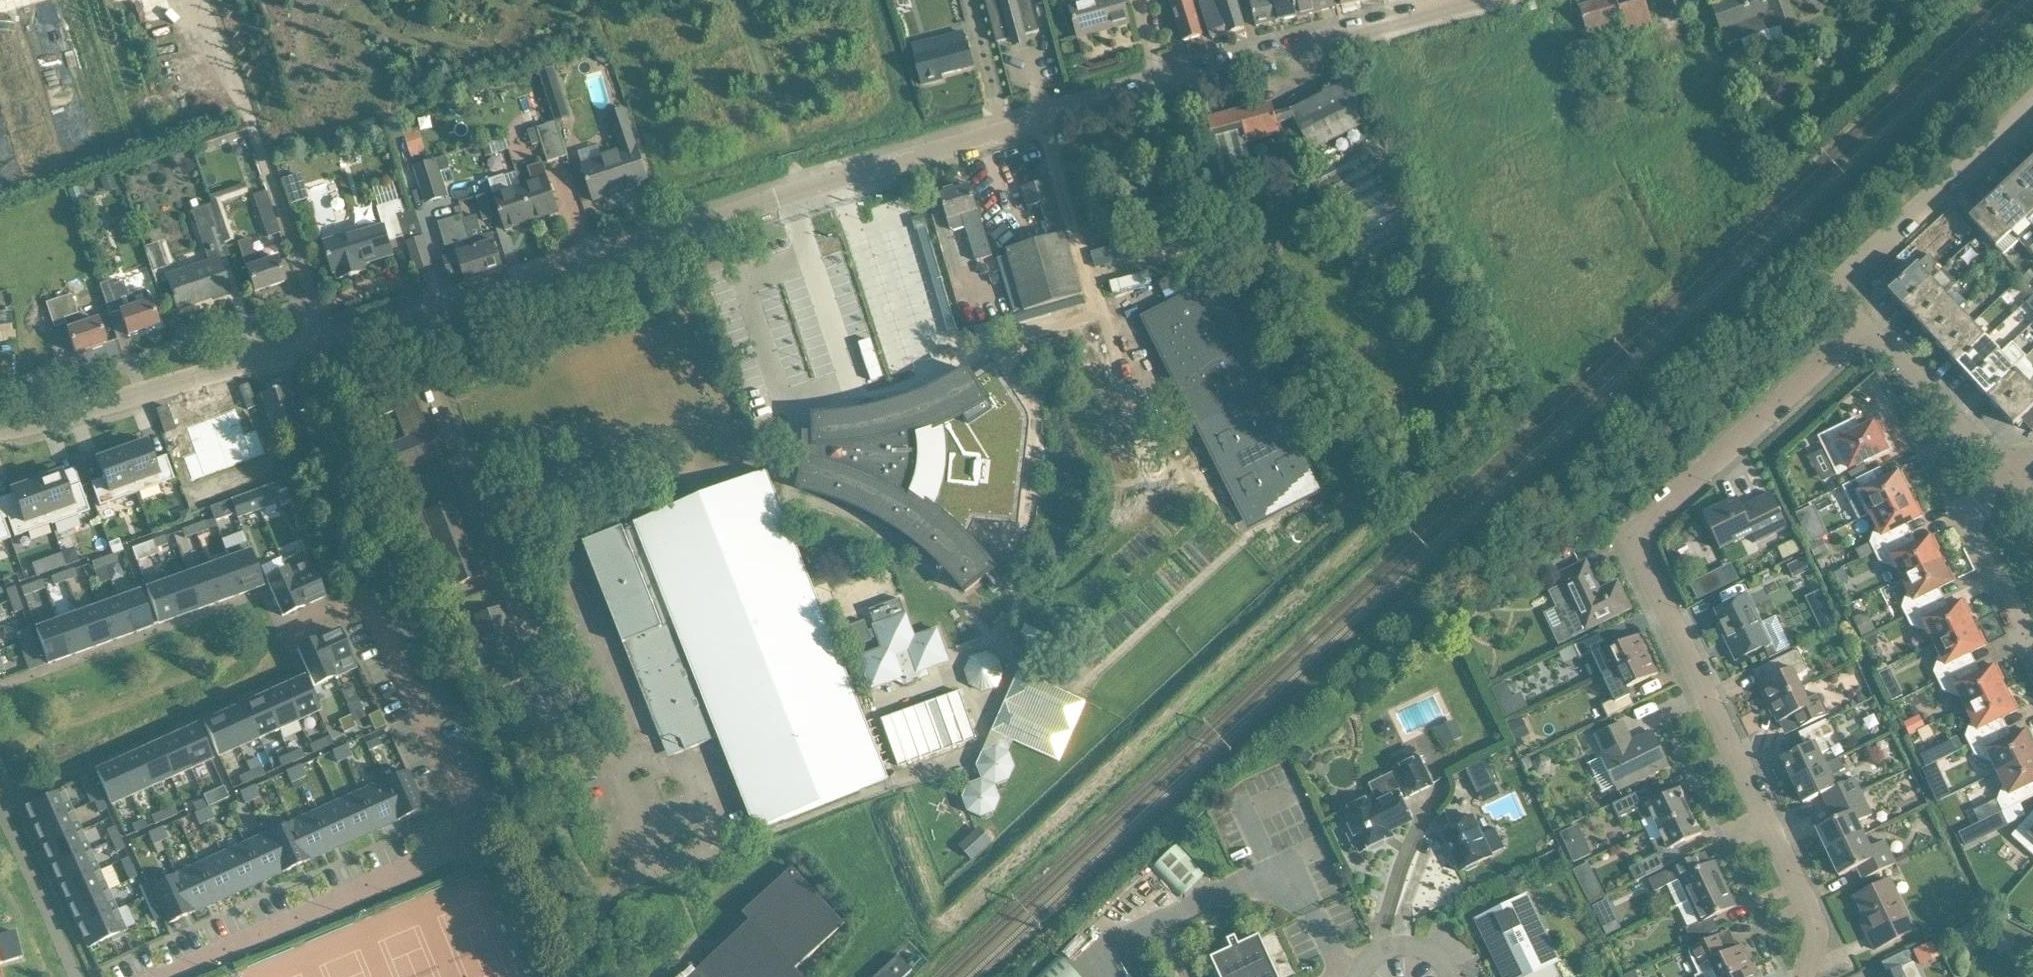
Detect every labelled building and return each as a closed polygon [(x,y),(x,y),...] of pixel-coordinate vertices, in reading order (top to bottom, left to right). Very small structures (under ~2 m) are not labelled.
[(1026,38),(1025,35),(1039,32),(1031,0),(985,0),(997,43),(1011,39),(1011,42),(1026,38)] [(1069,4),(1073,19),(1079,38),(1080,38),(1078,33),(1106,25),(1108,30),(1130,24),(1123,0),(1083,0),(1069,4)] [(1191,0),(1170,0),(1184,42),(1203,36),(1191,0)] [(1228,35),(1217,0),(1200,0),(1212,40),(1228,35)] [(1228,35),(1245,29),(1236,0),(1217,0),(1228,35)] [(1273,0),(1250,0),(1256,27),(1278,22),(1273,0)] [(1278,22),(1297,17),(1293,0),(1273,0),(1278,22)] [(1297,17),(1338,8),(1336,0),(1293,0),(1297,17)] [(1598,22),(1637,15),(1637,20),(1666,16),(1663,0),(1595,0),(1598,22)] [(1727,45),(1778,27),(1778,28),(1795,22),(1791,12),(1787,0),(1769,0),(1769,2),(1762,5),(1760,0),(1725,0),(1712,5),(1727,45)] [(946,50),(934,53),(916,58),(923,86),(942,81),(941,76),(974,67),(968,48),(967,44),(964,33),(943,38),(946,50)] [(610,48),(595,52),(598,61),(604,64),(614,60),(610,48)] [(1378,143),(1356,100),(1347,83),(1290,111),(1275,116),(1272,106),(1241,115),(1240,111),(1208,120),(1213,138),(1205,141),(1217,185),(1255,175),(1247,145),(1287,134),(1309,178),(1355,270),(1424,236),(1378,143)] [(541,127),(551,123),(546,107),(536,110),(541,127)] [(599,146),(579,152),(583,165),(581,165),(587,183),(593,202),(610,196),(609,194),(648,182),(649,183),(650,183),(643,164),(638,147),(636,147),(624,109),(609,114),(622,152),(603,158),(599,146)] [(556,123),(557,123),(556,122),(555,122),(555,123),(551,124),(551,123),(541,127),(528,131),(533,146),(542,143),(548,163),(567,157),(556,123)] [(495,136),(499,148),(521,141),(517,129),(495,136)] [(446,157),(413,168),(425,204),(449,196),(442,173),(451,170),(446,157)] [(521,188),(532,222),(559,213),(543,163),(528,167),(533,184),(521,188)] [(2026,166),(2012,179),(2032,202),(2032,174),(2026,166)] [(532,222),(521,188),(509,192),(504,175),(489,180),(505,231),(532,222)] [(409,177),(387,181),(390,196),(411,192),(409,177)] [(1996,193),(2030,229),(2032,227),(2032,202),(2012,179),(1996,193)] [(1082,295),(1054,200),(1049,180),(1022,188),(1027,208),(1041,204),(1051,238),(1007,251),(1025,312),(1082,295)] [(233,241),(225,218),(220,203),(248,194),(244,184),(208,196),(210,205),(211,205),(216,221),(224,244),(233,241)] [(992,257),(970,187),(940,196),(950,229),(954,232),(966,228),(977,261),(992,257)] [(280,234),(269,203),(266,192),(253,196),(267,238),(280,234)] [(2015,243),(2030,229),(1996,193),(1982,207),(2015,243)] [(486,194),(477,197),(484,221),(493,218),(486,194)] [(404,213),(403,211),(400,202),(379,208),(384,227),(362,234),(361,231),(324,242),(334,274),(336,273),(338,280),(360,273),(358,267),(393,256),(389,243),(405,238),(398,215),(404,213)] [(228,256),(224,244),(216,221),(211,205),(210,205),(191,211),(208,262),(166,276),(178,310),(229,293),(218,259),(228,256)] [(2003,255),(2015,243),(1982,207),(1969,219),(2003,255)] [(398,215),(405,238),(407,242),(410,252),(416,271),(432,265),(426,247),(414,210),(404,213),(398,215)] [(464,220),(463,216),(439,223),(442,235),(439,236),(437,239),(440,248),(470,239),(464,220)] [(916,230),(927,227),(923,216),(912,220),(916,230)] [(477,249),(486,276),(504,270),(492,234),(482,238),(477,217),(464,220),(470,239),(472,249),(473,251),(477,249)] [(1108,259),(1138,258),(1137,234),(1107,234),(1108,259)] [(284,283),(278,264),(276,258),(258,264),(249,239),(238,243),(254,293),(284,283)] [(144,248),(152,272),(172,265),(164,241),(144,248)] [(467,282),(486,276),(477,249),(473,251),(472,249),(458,254),(459,255),(444,260),(450,278),(464,273),(467,282)] [(1905,310),(1946,272),(1929,254),(1917,265),(1888,292),(1905,310)] [(1140,256),(1136,270),(1164,278),(1168,265),(1140,256)] [(789,294),(774,296),(784,400),(803,398),(801,378),(822,376),(818,339),(808,340),(803,296),(823,294),(820,262),(772,267),(773,279),(788,277),(789,294)] [(383,268),(359,280),(364,290),(388,278),(383,268)] [(1918,324),(1955,290),(1953,288),(1957,285),(1946,272),(1905,310),(1918,324)] [(111,281),(99,285),(109,314),(120,311),(128,336),(158,326),(145,290),(127,296),(123,283),(113,286),(111,281)] [(1211,289),(1147,322),(1201,429),(1265,396),(1211,289)] [(1932,339),(1960,313),(1958,311),(1966,304),(1955,290),(1918,324),(1932,339)] [(47,308),(53,328),(65,324),(63,319),(77,314),(70,294),(45,302),(47,308)] [(1946,354),(1975,328),(1960,313),(1932,339),(1946,354)] [(105,344),(99,325),(97,319),(67,329),(75,354),(105,344)] [(1959,369),(1988,342),(1975,328),(1946,354),(1959,369)] [(1974,384),(2003,357),(1988,342),(1959,369),(1974,384)] [(1987,398),(2026,361),(2025,359),(2014,369),(2003,357),(1974,384),(1987,398)] [(2032,383),(2032,368),(2026,361),(1987,398),(2001,413),(2032,383)] [(988,402),(967,370),(949,382),(921,395),(893,405),(864,412),(834,416),(815,417),(815,447),(823,447),(822,464),(806,460),(800,490),(819,494),(848,504),(875,517),(901,532),(925,551),(946,570),(966,592),(994,569),(973,543),(960,531),(965,521),(969,510),(973,500),(978,478),(979,472),(979,455),(978,433),(976,422),(973,411),(988,402)] [(2001,413),(2013,426),(2020,419),(2032,433),(2032,383),(2001,413)] [(260,396),(261,398),(268,414),(274,432),(286,427),(293,446),(305,442),(285,387),(260,396)] [(410,492),(447,478),(439,457),(443,455),(433,430),(429,431),(412,389),(375,403),(381,418),(396,412),(407,440),(388,447),(398,473),(402,471),(410,492)] [(264,454),(256,431),(244,435),(235,410),(210,418),(225,458),(249,450),(252,459),(264,454)] [(331,449),(319,416),(303,422),(314,455),(331,449)] [(225,458),(210,418),(185,427),(195,453),(183,458),(191,481),(203,476),(200,467),(225,458)] [(1855,433),(1849,421),(1818,437),(1837,475),(1886,451),(1882,441),(1885,439),(1877,422),(1855,433)] [(1915,459),(1933,448),(1927,439),(1909,449),(1915,459)] [(146,442),(121,451),(137,493),(174,480),(165,456),(153,461),(146,442)] [(104,479),(91,484),(99,507),(137,493),(121,451),(96,460),(104,479)] [(40,480),(36,481),(52,524),(51,524),(51,526),(89,512),(79,484),(67,489),(61,474),(61,473),(55,475),(54,471),(39,477),(40,480)] [(738,483),(602,536),(584,544),(661,741),(668,738),(670,743),(678,747),(683,745),(686,751),(719,738),(756,831),(785,820),(860,790),(888,779),(767,471),(738,483)] [(1870,514),(1909,496),(1904,487),(1908,485),(1901,472),(1880,483),(1874,471),(1842,487),(1859,520),(1870,514)] [(447,478),(410,492),(419,516),(428,512),(457,587),(484,576),(455,502),(457,501),(447,478)] [(286,480),(253,492),(259,510),(292,498),(286,480)] [(18,510),(6,514),(7,519),(14,538),(51,524),(52,524),(36,481),(11,490),(13,494),(18,510)] [(1040,487),(1012,491),(1016,518),(1044,514),(1040,487)] [(253,492),(230,500),(235,512),(237,518),(259,510),(253,492)] [(1756,543),(1769,537),(1787,528),(1771,494),(1747,505),(1750,512),(1745,515),(1737,498),(1716,508),(1715,504),(1698,512),(1706,529),(1709,528),(1720,550),(1738,541),(1752,535),(1756,543)] [(1874,553),(1906,537),(1901,527),(1923,516),(1917,503),(1913,505),(1909,496),(1870,514),(1876,525),(1870,543),(1874,553)] [(230,500),(210,508),(212,513),(214,519),(215,520),(235,512),(230,500)] [(514,502),(503,506),(509,524),(521,520),(514,502)] [(1796,515),(1810,544),(1826,536),(1812,507),(1796,515)] [(10,539),(3,520),(2,516),(0,516),(0,543),(10,539)] [(205,522),(193,527),(196,534),(207,530),(205,522)] [(196,534),(193,527),(182,531),(185,538),(196,534)] [(164,537),(152,541),(156,549),(167,545),(164,537)] [(1902,579),(1940,560),(1936,551),(1939,550),(1933,537),(1911,547),(1906,537),(1874,553),(1879,562),(1897,568),(1902,579)] [(1794,540),(1777,548),(1783,560),(1800,552),(1794,540)] [(156,549),(152,541),(132,549),(136,562),(157,554),(156,549)] [(1821,541),(1810,546),(1815,556),(1826,551),(1821,541)] [(229,561),(228,561),(240,595),(262,587),(246,543),(225,551),(229,561)] [(73,550),(62,555),(65,564),(77,560),(73,550)] [(286,571),(303,607),(323,598),(303,552),(282,561),(286,571)] [(61,555),(51,558),(55,570),(65,566),(61,555)] [(114,555),(103,559),(106,567),(117,562),(114,555)] [(106,567),(103,559),(92,563),(94,571),(106,567)] [(1794,578),(1808,571),(1803,559),(1788,567),(1794,578)] [(1906,617),(1938,602),(1933,591),(1955,580),(1948,568),(1945,569),(1940,560),(1902,579),(1908,590),(1902,608),(1906,617)] [(228,561),(207,568),(220,602),(240,595),(228,561)] [(1565,586),(1552,593),(1567,624),(1574,638),(1587,632),(1585,627),(1598,621),(1599,623),(1611,617),(1629,609),(1617,583),(1604,589),(1603,593),(1599,591),(1585,563),(1560,575),(1565,586)] [(207,568),(187,576),(199,609),(220,602),(207,568)] [(1721,568),(1689,584),(1698,600),(1729,585),(1721,568)] [(74,570),(62,574),(65,582),(77,577),(74,570)] [(303,607),(286,571),(266,580),(282,616),(303,607)] [(65,582),(62,574),(51,578),(54,586),(65,582)] [(187,576),(167,583),(179,617),(199,609),(187,576)] [(42,581),(31,586),(33,593),(45,589),(42,581)] [(1819,587),(1831,618),(1845,613),(1833,582),(1819,587)] [(179,617),(167,583),(146,590),(158,624),(179,617)] [(11,602),(18,599),(14,588),(7,590),(11,602)] [(139,593),(119,600),(131,634),(152,627),(139,593)] [(1733,602),(1715,611),(1728,637),(1725,639),(1735,661),(1753,652),(1764,647),(1770,659),(1791,648),(1776,617),(1761,624),(1760,621),(1748,595),(1733,602)] [(22,610),(18,599),(11,602),(15,613),(22,610)] [(881,648),(858,656),(871,691),(896,682),(909,688),(919,684),(924,672),(951,662),(939,628),(916,636),(908,613),(906,614),(901,599),(870,610),(875,625),(873,626),(881,648)] [(119,600),(98,608),(111,641),(131,634),(119,600)] [(1934,644),(1972,625),(1968,616),(1971,614),(1965,601),(1943,612),(1938,602),(1906,617),(1911,627),(1929,633),(1934,644)] [(501,607),(476,617),(491,657),(474,663),(485,693),(503,687),(503,688),(528,678),(501,607)] [(98,608),(78,615),(90,649),(111,641),(98,608)] [(1875,631),(1866,613),(1854,619),(1863,637),(1875,631)] [(78,615),(58,622),(70,656),(90,649),(78,615)] [(70,656),(58,622),(36,630),(48,664),(70,656)] [(1938,682),(1970,666),(1965,656),(1987,645),(1980,632),(1977,634),(1972,625),(1934,644),(1939,655),(1933,672),(1938,682)] [(25,642),(33,640),(29,628),(21,631),(25,642)] [(338,631),(318,640),(334,677),(355,668),(354,667),(338,631)] [(1603,676),(1651,654),(1645,641),(1643,642),(1639,635),(1608,650),(1600,633),(1573,646),(1579,657),(1580,659),(1592,653),(1603,676)] [(1874,636),(1867,639),(1871,647),(1878,644),(1874,636)] [(37,651),(33,640),(25,642),(29,654),(37,651)] [(318,640),(297,649),(309,676),(313,686),(334,677),(318,640)] [(1571,661),(1579,657),(1573,646),(1565,650),(1571,661)] [(1767,705),(1801,688),(1796,677),(1808,671),(1798,650),(1762,667),(1768,680),(1759,684),(1763,691),(1761,692),(1767,705)] [(981,691),(996,687),(1003,673),(998,659),(985,652),(970,656),(963,670),(968,684),(981,691)] [(1656,666),(1651,654),(1603,676),(1614,700),(1587,712),(1593,725),(1608,718),(1617,715),(1635,706),(1627,689),(1658,674),(1655,667),(1656,666)] [(1487,665),(1483,675),(1494,678),(1497,668),(1487,665)] [(1966,708),(2004,690),(2000,680),(2003,679),(1997,666),(1975,677),(1970,666),(1938,682),(1943,691),(1960,697),(1966,708)] [(1889,670),(1879,675),(1885,688),(1896,683),(1889,670)] [(992,732),(1059,762),(1085,703),(1019,673),(992,732)] [(304,679),(282,688),(297,721),(318,712),(304,679)] [(282,688),(263,697),(277,730),(297,721),(282,688)] [(1801,688),(1767,705),(1773,717),(1775,716),(1778,723),(1786,719),(1793,732),(1829,715),(1819,694),(1807,700),(1801,688)] [(1970,746),(2002,731),(1996,720),(2018,710),(2012,697),(2008,699),(2004,690),(1966,708),(1971,719),(1965,737),(1970,746)] [(907,711),(882,720),(899,767),(977,740),(960,693),(907,711)] [(1511,697),(1497,704),(1504,718),(1518,711),(1527,707),(1520,693),(1511,697)] [(1666,694),(1649,703),(1654,712),(1671,703),(1666,694)] [(263,697),(243,706),(258,739),(277,730),(263,697)] [(359,702),(348,707),(351,715),(354,722),(365,717),(362,710),(359,702)] [(243,706),(223,715),(238,748),(258,739),(243,706)] [(223,715),(203,724),(218,757),(238,748),(223,715)] [(354,722),(351,715),(340,720),(343,727),(354,722)] [(1925,728),(1919,716),(1903,723),(1910,736),(1925,728)] [(1792,781),(1825,765),(1820,755),(1829,750),(1823,738),(1833,734),(1826,720),(1799,733),(1805,747),(1781,758),(1792,781)] [(1456,723),(1438,732),(1445,746),(1462,737),(1456,723)] [(1622,723),(1604,732),(1596,735),(1606,755),(1602,757),(1618,790),(1668,766),(1652,732),(1631,742),(1622,723)] [(197,727),(176,736),(191,769),(211,760),(197,727)] [(2032,755),(2032,748),(2031,745),(2032,744),(2032,739),(2029,730),(2007,741),(2002,731),(1970,746),(1975,756),(1992,762),(1998,773),(2032,755)] [(176,736),(157,745),(172,778),(191,769),(176,736)] [(1774,754),(1793,749),(1789,736),(1770,742),(1774,754)] [(315,744),(319,751),(330,746),(326,739),(315,744)] [(377,740),(366,744),(369,751),(380,746),(377,740)] [(157,745),(137,754),(152,786),(172,778),(157,745)] [(347,745),(340,748),(345,759),(352,756),(347,745)] [(968,812),(981,817),(995,812),(1001,799),(996,785),(1010,780),(1016,767),(1010,753),(997,747),(983,752),(978,766),(982,779),(969,785),(963,798),(968,812)] [(340,748),(333,752),(337,762),(345,759),(340,748)] [(1930,749),(1919,754),(1925,767),(1936,762),(1930,749)] [(304,758),(301,750),(289,755),(293,763),(304,758)] [(137,754),(117,762),(132,795),(152,786),(137,754)] [(1529,758),(1522,761),(1526,771),(1532,768),(1536,775),(1549,774),(1552,760),(1540,754),(1531,762),(1529,758)] [(289,755),(279,760),(282,767),(293,763),(289,755)] [(1998,773),(2003,784),(1997,801),(2002,812),(2032,797),(2032,795),(2028,785),(2032,783),(2032,755),(1998,773)] [(1938,759),(1942,775),(1954,772),(1950,756),(1938,759)] [(1423,767),(1419,758),(1395,770),(1405,790),(1398,793),(1398,792),(1371,805),(1369,800),(1359,804),(1341,813),(1349,830),(1347,835),(1354,848),(1359,850),(1360,853),(1368,849),(1373,851),(1383,846),(1384,841),(1385,841),(1382,835),(1411,821),(1401,800),(1408,796),(1408,797),(1432,785),(1423,767)] [(1466,771),(1477,793),(1496,783),(1485,761),(1466,771)] [(117,762),(96,772),(111,805),(132,795),(117,762)] [(1833,806),(1861,793),(1854,779),(1845,783),(1839,771),(1830,776),(1825,765),(1792,781),(1803,804),(1827,792),(1833,805),(1833,806)] [(1939,776),(1934,765),(1926,769),(1931,780),(1939,776)] [(301,766),(294,769),(299,780),(306,777),(301,766)] [(265,776),(261,768),(250,773),(253,781),(265,776)] [(294,769),(286,773),(291,784),(299,780),(294,769)] [(406,772),(383,782),(400,820),(423,810),(406,772)] [(253,781),(250,773),(239,778),(243,785),(253,781)] [(383,782),(360,792),(377,830),(399,820),(399,821),(400,820),(383,782)] [(255,787),(247,790),(252,801),(260,798),(255,787)] [(89,791),(94,802),(102,799),(96,788),(89,791)] [(1657,828),(1690,812),(1680,789),(1655,801),(1648,788),(1630,796),(1613,805),(1619,818),(1637,810),(1643,822),(1652,817),(1657,828)] [(247,790),(240,794),(245,804),(252,801),(247,790)] [(26,808),(35,829),(71,812),(62,792),(26,808)] [(360,792),(337,803),(354,840),(377,830),(360,792)] [(1828,853),(1863,836),(1857,823),(1872,816),(1861,793),(1833,806),(1833,805),(1828,808),(1834,821),(1816,829),(1828,853)] [(216,795),(204,800),(207,807),(219,802),(216,795)] [(107,810),(102,799),(94,802),(99,813),(107,810)] [(204,800),(193,805),(197,812),(207,807),(204,800)] [(1999,814),(2002,812),(1997,801),(1997,800),(1974,812),(1980,823),(1999,814)] [(337,803),(313,813),(330,851),(354,840),(337,803)] [(174,807),(162,812),(166,820),(177,815),(174,807)] [(209,807),(202,811),(207,821),(214,818),(209,807)] [(202,811),(195,814),(200,825),(207,821),(202,811)] [(35,829),(44,848),(80,832),(71,812),(35,829)] [(166,820),(162,812),(152,817),(155,824),(166,820)] [(1690,812),(1657,828),(1663,838),(1653,842),(1659,854),(1640,863),(1641,864),(1633,867),(1639,880),(1665,868),(1683,859),(1677,846),(1701,835),(1690,812)] [(2012,836),(2032,855),(2032,812),(2012,836)] [(313,813),(290,824),(308,861),(330,851),(313,813)] [(1980,823),(1986,836),(2005,827),(1999,814),(1980,823)] [(1458,824),(1439,833),(1446,846),(1447,845),(1451,852),(1449,853),(1451,856),(1449,860),(1452,867),(1457,869),(1459,872),(1463,870),(1467,872),(1477,867),(1478,863),(1492,856),(1491,856),(1505,849),(1495,829),(1482,836),(1473,817),(1458,824)] [(132,826),(135,833),(146,828),(143,821),(132,826)] [(290,824),(267,834),(284,872),(307,862),(308,862),(308,861),(290,824)] [(112,841),(119,838),(114,827),(107,830),(112,841)] [(164,828),(156,831),(161,842),(169,839),(164,828)] [(156,831),(149,835),(154,845),(161,842),(156,831)] [(44,848),(52,868),(89,852),(80,832),(44,848)] [(267,834),(244,845),(261,882),(284,872),(267,834)] [(1863,836),(1828,853),(1839,877),(1857,868),(1863,880),(1895,865),(1884,842),(1870,849),(1863,836)] [(124,849),(119,838),(112,841),(117,852),(124,849)] [(244,845),(221,855),(238,893),(261,882),(244,845)] [(52,868),(61,888),(98,872),(89,852),(52,868)] [(221,855),(198,865),(215,903),(238,893),(221,855)] [(1650,882),(1643,886),(1648,895),(1654,892),(1668,886),(1678,907),(1689,901),(1725,884),(1714,862),(1691,873),(1686,862),(1668,871),(1649,880),(1650,882)] [(198,865),(175,876),(192,914),(193,913),(215,903),(198,865)] [(137,877),(132,866),(125,870),(130,881),(137,877)] [(61,888),(70,907),(107,891),(98,872),(61,888)] [(697,976),(782,976),(835,927),(784,872),(730,923),(741,935),(697,976)] [(175,876),(151,886),(168,924),(192,914),(175,876)] [(1890,881),(1873,888),(1855,897),(1872,931),(1866,934),(1874,950),(1914,931),(1890,881)] [(139,887),(144,898),(152,895),(147,884),(139,887)] [(1725,884),(1689,901),(1699,922),(1685,929),(1688,934),(1678,939),(1682,947),(1691,942),(1692,943),(1700,939),(1718,931),(1712,918),(1735,906),(1725,884)] [(70,907),(79,927),(116,911),(107,891),(70,907)] [(157,906),(152,895),(144,898),(149,909),(157,906)] [(1477,922),(1477,923),(1478,922),(1505,976),(1560,976),(1553,962),(1558,960),(1557,959),(1556,959),(1527,899),(1528,898),(1527,897),(1495,913),(1477,922)] [(1623,931),(1608,899),(1593,906),(1608,938),(1623,931)] [(116,911),(79,927),(88,948),(111,937),(113,941),(124,936),(122,932),(125,931),(116,911)] [(26,923),(13,928),(18,942),(31,937),(26,923)] [(21,958),(14,933),(0,937),(0,964),(21,958)] [(1259,936),(1239,946),(1235,937),(1227,941),(1231,950),(1211,959),(1219,976),(1278,976),(1259,936)] [(1690,954),(1700,974),(1694,976),(1695,976),(1726,976),(1752,965),(1746,952),(1744,953),(1741,946),(1733,950),(1726,937),(1708,946),(1690,954)] [(1933,940),(1914,949),(1921,965),(1940,956),(1933,940)] [(912,971),(898,956),(875,976),(905,976),(912,971)] [(1085,958),(1064,976),(1103,976),(1085,958)] [(1913,963),(1886,975),(1887,976),(1920,976),(1913,963)] [(1752,965),(1726,976),(1758,976),(1752,965)]
